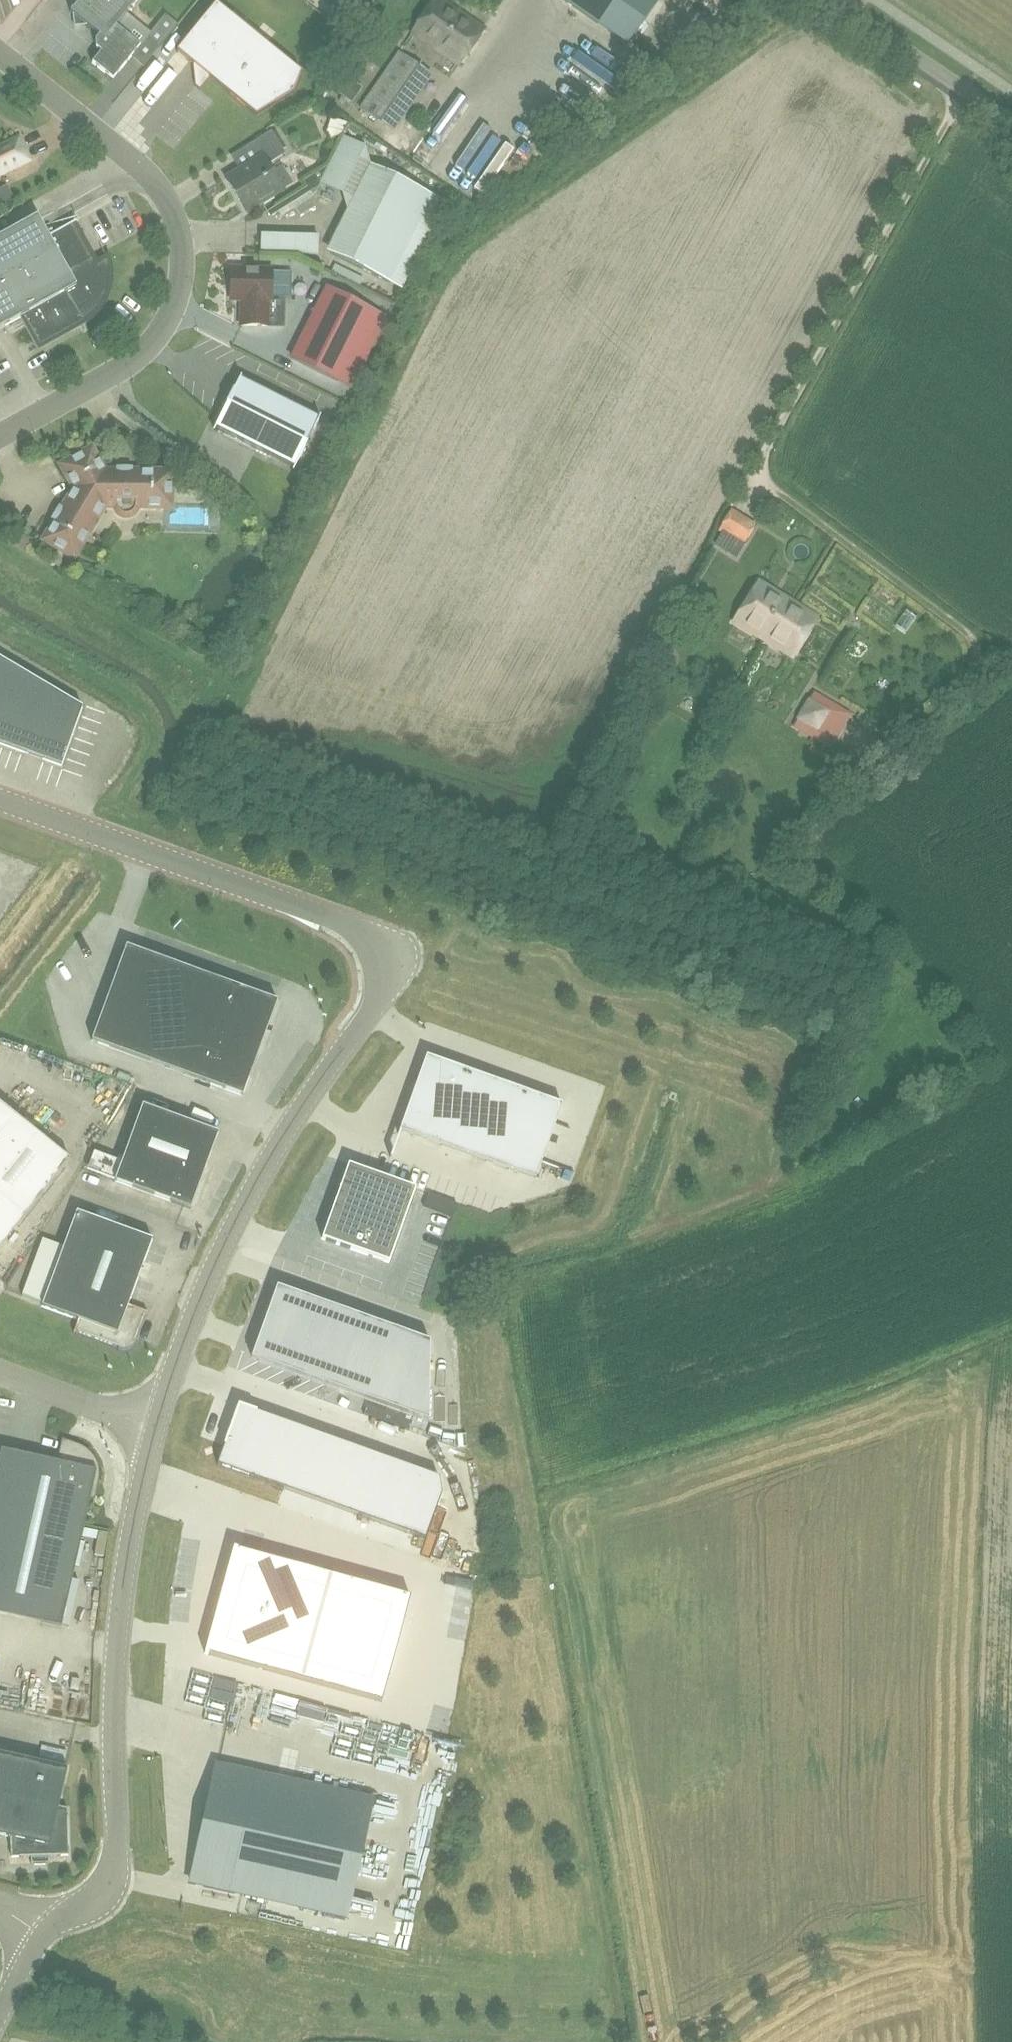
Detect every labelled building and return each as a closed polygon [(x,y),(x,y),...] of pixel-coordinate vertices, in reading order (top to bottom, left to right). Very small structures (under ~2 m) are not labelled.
[(142,45),(118,26),(138,0),(72,0),(73,9),(71,11),(73,12),(74,26),(88,24),(100,35),(97,39),(97,47),(102,51),(93,62),(114,79),(142,45)] [(345,14),(357,0),(328,0),(345,14)] [(454,8),(443,0),(436,0),(413,33),(459,65),(469,51),(465,48),(471,40),(474,42),(484,28),(461,12),(459,14),(453,9),(454,8)] [(659,0),(564,0),(627,45),(659,0)] [(217,3),(178,51),(194,64),(196,86),(201,89),(210,78),(257,116),(294,93),(302,72),(217,3)] [(166,14),(147,39),(158,49),(178,24),(166,14)] [(425,71),(399,53),(360,108),(387,126),(425,71)] [(259,158),(227,178),(248,212),(285,189),(284,188),(293,183),(283,166),(274,171),(269,164),(287,153),(273,131),(250,145),(259,158)] [(31,160),(20,137),(0,146),(0,176),(31,160)] [(434,196),(378,168),(335,255),(390,283),(434,196)] [(315,187),(282,204),(289,216),(321,200),(315,187)] [(99,260),(74,217),(47,232),(38,215),(0,236),(0,329),(20,317),(77,286),(72,275),(99,260)] [(263,245),(320,244),(320,225),(262,227),(263,245)] [(111,253),(99,260),(72,275),(77,286),(20,317),(39,351),(84,326),(90,322),(95,318),(100,313),(105,307),(108,301),(111,295),(113,288),(114,281),(114,274),(114,267),(113,260),(111,253)] [(272,300),(273,270),(233,269),(232,299),(243,299),(243,325),(268,326),(269,300),(272,300)] [(329,288),(293,358),(339,381),(375,311),(329,288)] [(320,416),(241,376),(215,428),(295,468),(320,416)] [(92,450),(63,466),(76,489),(63,511),(65,512),(59,522),(57,521),(46,540),(73,556),(104,505),(117,505),(118,509),(120,512),(124,514),(128,514),(132,513),(134,509),(135,505),(169,506),(170,474),(130,473),(130,476),(118,476),(118,473),(104,473),(92,450)] [(744,544),(754,526),(729,513),(720,530),(744,544)] [(783,621),(794,602),(759,581),(734,622),(759,637),(773,614),(783,621)] [(818,616),(794,602),(783,621),(773,614),(759,637),(793,658),(818,616)] [(62,765),(83,707),(0,658),(0,743),(62,765)] [(846,710),(815,690),(791,727),(822,747),(846,710)] [(126,946),(91,1040),(242,1096),(277,1001),(126,946)] [(426,1056),(399,1131),(535,1180),(562,1104),(426,1056)] [(69,1160),(0,1105),(0,1248),(69,1160)] [(142,1105),(115,1181),(190,1209),(218,1133),(142,1105)] [(348,1164),(321,1239),(389,1263),(416,1188),(348,1164)] [(76,1212),(42,1306),(78,1319),(73,1333),(75,1333),(75,1331),(119,1347),(118,1349),(123,1350),(127,1350),(132,1348),(135,1345),(137,1340),(135,1340),(145,1313),(147,1314),(148,1313),(144,1311),(144,1310),(135,1306),(134,1308),(128,1305),(152,1240),(76,1212)] [(428,1421),(429,1341),(277,1286),(251,1357),(428,1421)] [(239,1405),(218,1465),(425,1540),(442,1494),(439,1477),(239,1405)] [(94,1504),(99,1479),(99,1474),(98,1469),(97,1464),(95,1459),(92,1455),(88,1451),(84,1448),(80,1446),(62,1439),(61,1440),(67,1442),(62,1463),(1,1449),(0,1455),(0,1614),(61,1627),(90,1498),(94,1499),(93,1503),(94,1504)] [(233,1547),(204,1654),(382,1703),(411,1596),(233,1547)] [(11,1837),(11,1857),(34,1856),(35,1864),(46,1864),(46,1856),(69,1855),(68,1808),(59,1806),(67,1767),(0,1752),(0,1834),(11,1837)] [(346,1917),(372,1800),(216,1765),(190,1882),(346,1917)]
